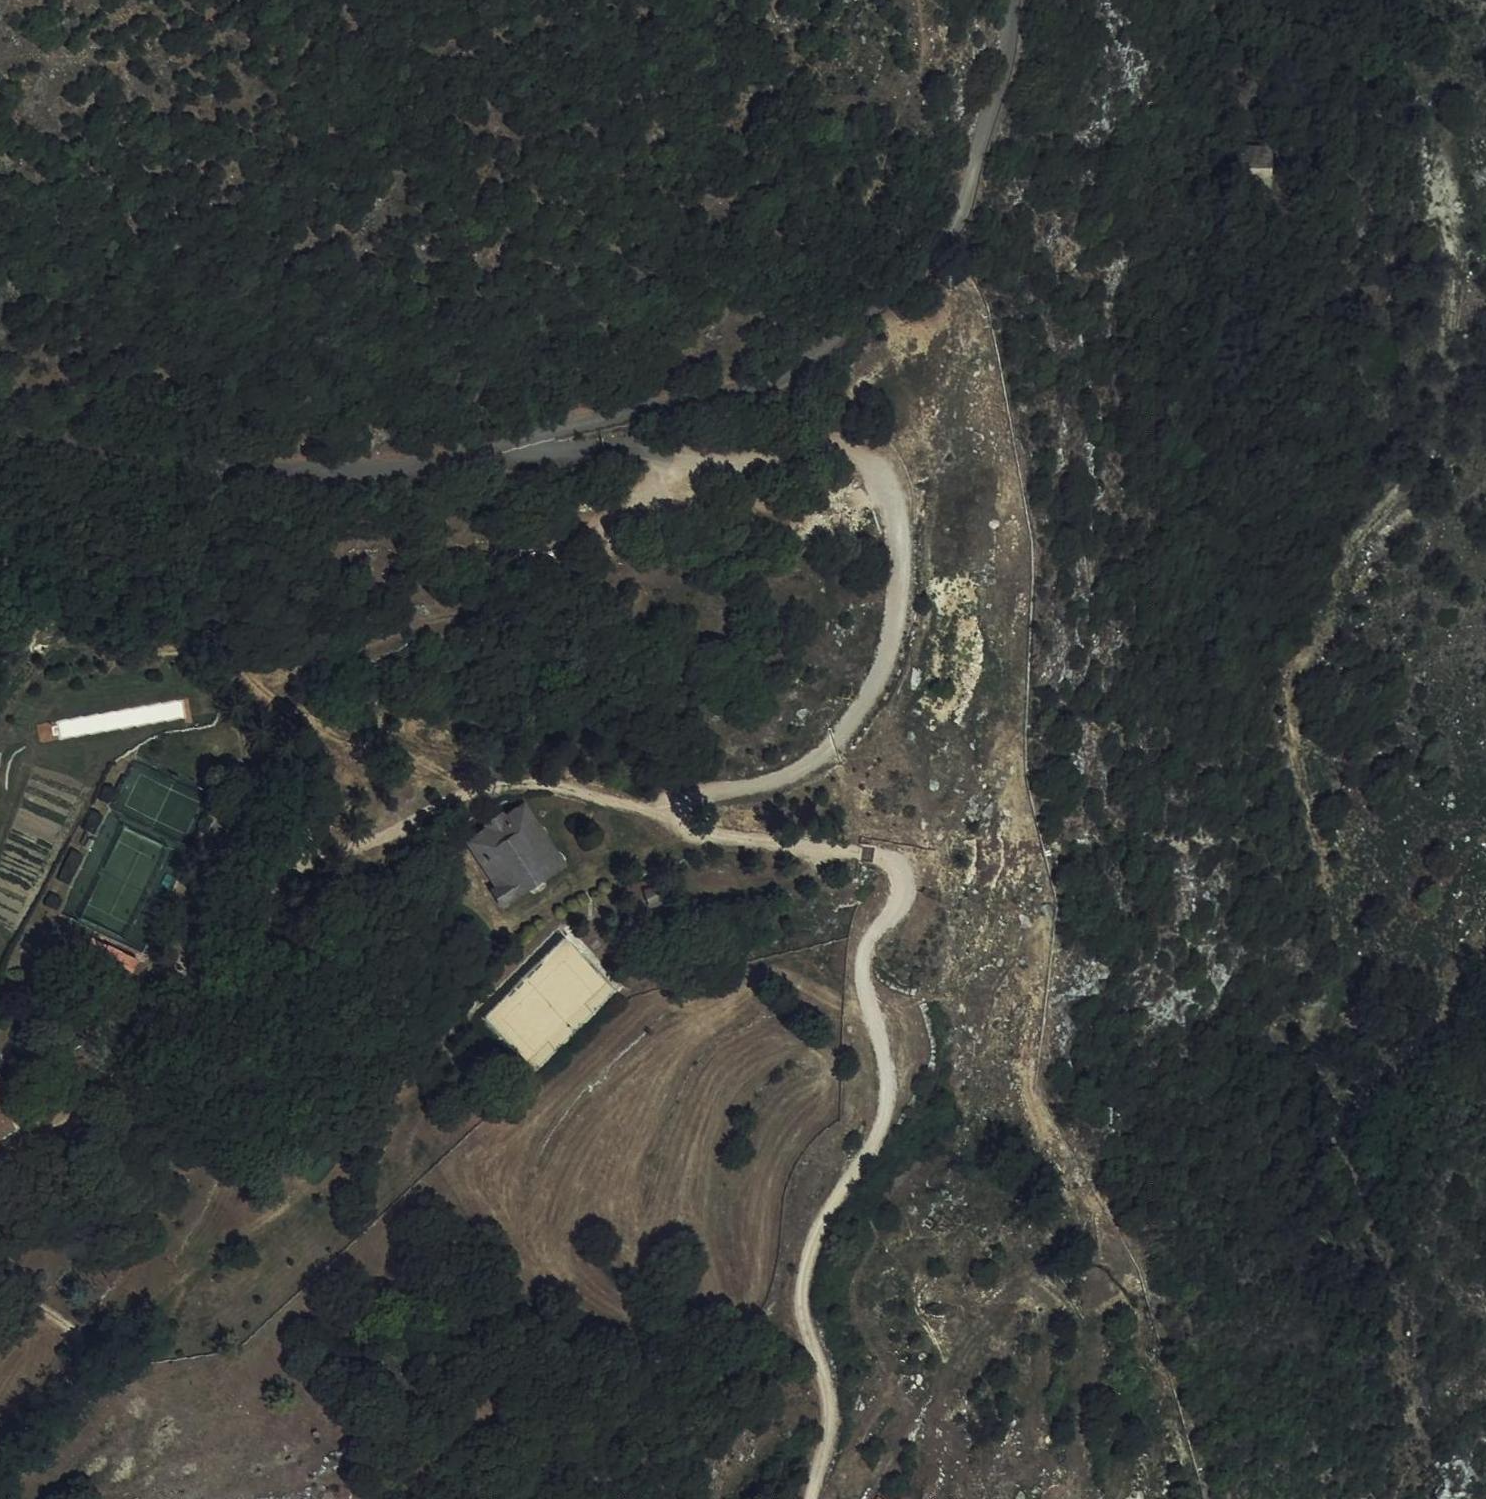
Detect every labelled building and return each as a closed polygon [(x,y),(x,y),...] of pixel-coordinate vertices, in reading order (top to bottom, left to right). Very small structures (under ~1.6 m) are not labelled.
[(537,813),(487,845),(517,891),(567,858),(537,813)] [(517,891),(509,897),(515,907),(574,868),(567,858),(517,891)] [(107,941),(97,962),(144,984),(153,964),(107,941)] [(14,1079),(0,1087),(11,1104),(25,1096),(14,1079)] [(0,1087),(0,1129),(10,1146),(29,1134),(0,1087)]
